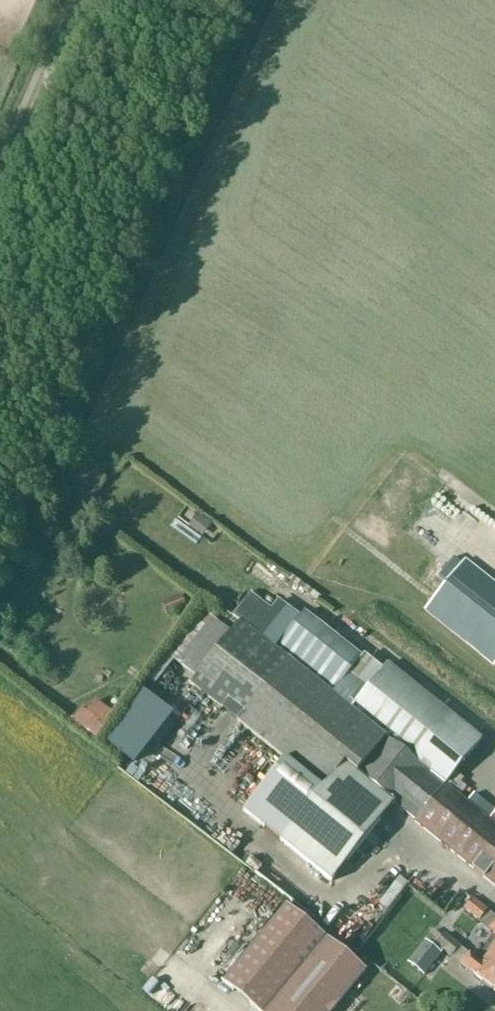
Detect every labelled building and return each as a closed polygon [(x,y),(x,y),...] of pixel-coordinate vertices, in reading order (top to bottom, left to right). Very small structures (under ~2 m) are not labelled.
[(189,528),(200,536),(209,524),(198,516),(189,528)] [(424,610),(494,666),(494,664),(494,585),(464,560),(424,610)] [(182,594),(162,604),(168,617),(188,607),(182,594)] [(444,785),(480,741),(386,665),(367,689),(349,674),(362,658),(304,611),(273,649),(239,622),(229,634),(202,612),(147,680),(155,686),(174,662),(194,677),(189,683),(284,760),(243,811),(331,882),(394,803),(416,820),(415,822),(494,886),(494,826),(444,785)] [(82,713),(74,726),(98,740),(106,727),(82,713)] [(473,900),(465,910),(489,929),(494,934),(494,917),(473,900)] [(365,970),(327,938),(287,906),(224,983),(258,1010),(332,1010),(365,970)] [(349,946),(364,929),(354,920),(339,936),(349,946)] [(493,950),(482,964),(469,954),(445,936),(437,946),(461,964),(474,974),(474,975),(494,992),(494,951),(493,950)] [(408,964),(424,977),(442,955),(426,942),(408,964)]
